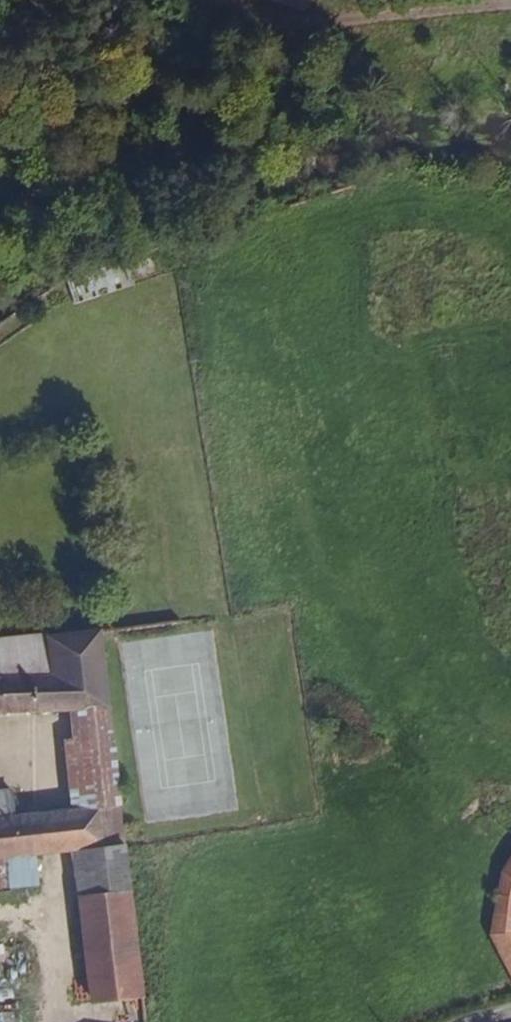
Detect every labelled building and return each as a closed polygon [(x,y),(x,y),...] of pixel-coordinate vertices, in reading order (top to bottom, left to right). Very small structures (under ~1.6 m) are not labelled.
[(0,674),(0,711),(2,711),(70,711),(112,708),(104,628),(43,634),(50,671),(2,674),(0,674)] [(0,637),(0,674),(2,674),(50,671),(43,634),(0,637)] [(64,740),(71,808),(122,801),(112,708),(70,711),(73,738),(64,740)] [(12,788),(0,790),(0,817),(15,815),(12,788)] [(36,853),(74,848),(127,841),(122,801),(71,808),(15,815),(0,817),(0,858),(36,853)] [(74,848),(80,903),(132,896),(127,841),(74,848)] [(0,858),(0,889),(39,886),(36,853),(0,858)] [(504,865),(492,936),(510,973),(510,855),(504,865)] [(80,903),(92,1001),(145,995),(132,896),(80,903)]
